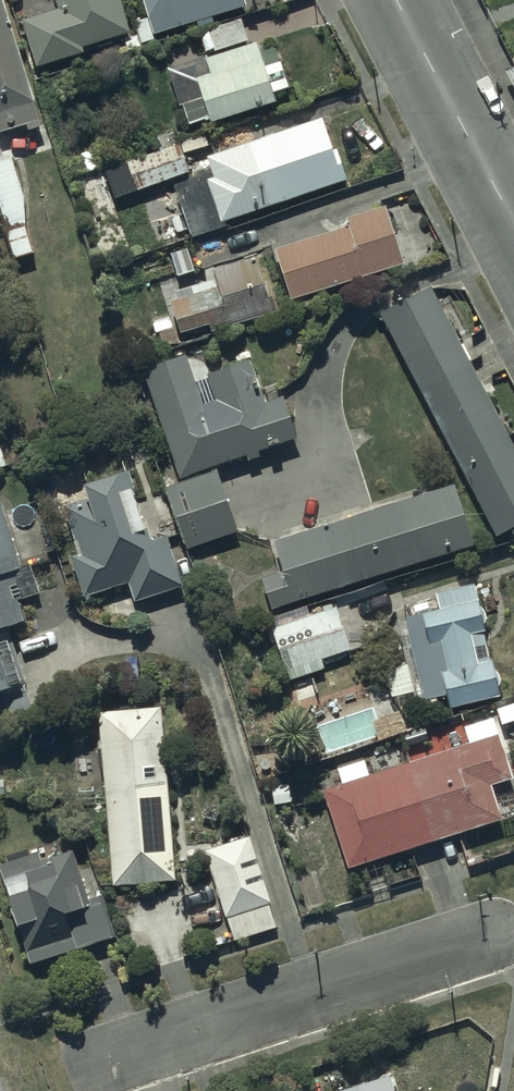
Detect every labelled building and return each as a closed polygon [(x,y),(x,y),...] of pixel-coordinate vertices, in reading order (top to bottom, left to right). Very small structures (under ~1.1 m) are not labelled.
[(5,0),(0,0),(0,140),(27,131),(29,137),(46,131),(5,0)] [(36,72),(84,58),(83,52),(130,38),(119,0),(53,0),(57,14),(22,24),(36,72)] [(149,22),(135,27),(140,43),(248,10),(245,0),(142,0),(149,22)] [(206,55),(247,42),(240,20),(199,33),(206,55)] [(183,109),(189,129),(208,124),(209,127),(277,107),(274,98),(293,92),(285,64),(266,70),(259,47),(207,62),(207,61),(169,72),(181,110),(183,109)] [(211,186),(225,226),(351,183),(340,152),(335,154),(324,123),(210,162),(217,183),(211,186)] [(153,141),(157,155),(105,173),(115,202),(188,177),(182,158),(211,147),(207,136),(179,146),(175,134),(153,141)] [(14,160),(0,165),(0,202),(8,227),(27,221),(26,195),(14,160)] [(351,233),(278,255),(294,306),(407,271),(388,212),(348,224),(351,233)] [(8,236),(17,263),(38,257),(29,230),(8,236)] [(173,306),(183,338),(213,329),(215,336),(279,316),(270,288),(266,290),(257,261),(214,274),(217,284),(178,296),(180,303),(173,306)] [(427,280),(376,308),(493,531),(513,520),(513,445),(427,280)] [(189,361),(145,375),(183,484),(249,461),(251,467),(263,463),(261,457),(301,444),(287,402),(269,408),(254,364),(209,380),(210,383),(198,387),(189,361)] [(9,468),(3,450),(0,450),(0,471),(9,468)] [(239,535),(217,473),(166,492),(189,553),(239,535)] [(476,540),(455,478),(274,537),(283,567),(263,574),(273,605),(476,540)] [(83,557),(74,560),(88,601),(131,586),(138,606),(187,590),(170,539),(152,545),(136,499),(139,498),(133,480),(87,496),(90,503),(67,511),(83,557)] [(0,506),(0,727),(39,714),(12,633),(29,627),(22,606),(45,598),(34,565),(25,567),(5,505),(0,506)] [(476,579),(474,579),(436,588),(440,603),(398,612),(416,695),(445,689),(448,703),(500,691),(492,656),(490,656),(478,601),(481,601),(476,579)] [(336,605),(271,626),(288,677),(325,665),(322,656),(349,647),(336,605)] [(158,707),(94,712),(109,886),(173,880),(158,707)] [(509,734),(504,718),(467,729),(470,740),(369,770),(365,756),(337,764),(342,781),(323,787),(346,865),(500,815),(490,782),(511,775),(499,737),(509,734)] [(251,832),(202,847),(223,914),(225,913),(233,937),(275,924),(268,899),(272,898),(251,832)] [(25,965),(115,936),(102,895),(84,900),(69,852),(45,859),(42,850),(0,863),(0,885),(4,897),(0,898),(0,903),(8,929),(13,927),(25,965)] [(384,1075),(340,1090),(389,1090),(384,1075)]
